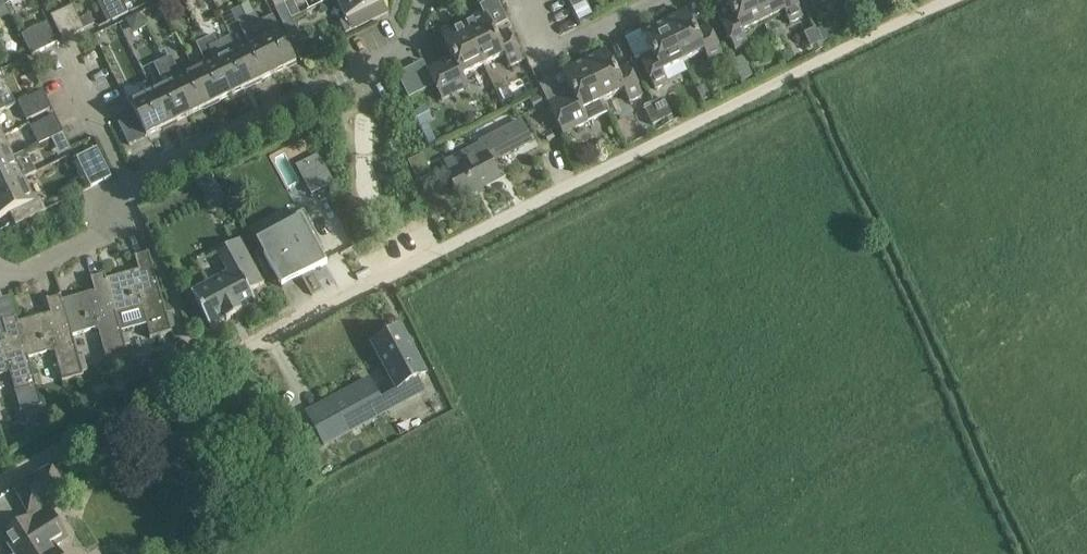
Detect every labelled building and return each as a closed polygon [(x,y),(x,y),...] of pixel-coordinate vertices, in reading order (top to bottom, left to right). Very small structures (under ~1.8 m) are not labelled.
[(8,7),(5,0),(0,0),(0,11),(8,7)] [(273,3),(283,24),(292,20),(301,15),(294,0),(285,5),(283,0),(279,0),(273,3)] [(347,20),(340,23),(346,34),(388,14),(381,0),(337,0),(347,20)] [(483,66),(505,55),(511,67),(524,60),(509,31),(497,37),(493,29),(508,22),(497,0),(493,0),(480,6),(485,17),(464,27),(483,66)] [(574,9),(587,2),(587,0),(569,0),(574,9)] [(743,33),(763,23),(752,0),(725,0),(733,15),(721,21),(736,50),(748,44),(743,33)] [(763,23),(784,12),(790,23),(803,17),(795,0),(752,0),(763,23)] [(902,2),(901,0),(883,0),(888,9),(902,2)] [(108,10),(114,23),(130,15),(129,13),(129,12),(125,3),(124,4),(123,2),(108,10)] [(64,40),(85,29),(86,29),(81,20),(74,5),(52,16),(64,40)] [(686,12),(664,23),(683,62),(704,51),(710,63),(723,56),(708,27),(697,32),(686,12)] [(125,22),(133,37),(147,29),(140,14),(125,22)] [(81,20),(86,29),(85,29),(85,30),(95,26),(90,15),(81,20)] [(298,63),(280,28),(275,17),(262,24),(257,15),(247,19),(274,75),(298,63)] [(236,50),(253,85),(274,75),(247,19),(239,23),(249,43),(236,50)] [(291,40),(300,35),(292,20),(283,24),(291,40)] [(653,54),(641,60),(656,89),(668,83),(663,72),(683,62),(664,23),(643,33),(653,54)] [(31,32),(23,36),(32,55),(41,51),(58,43),(48,24),(31,32)] [(823,42),(835,36),(830,25),(818,31),(823,42)] [(443,100),(469,87),(463,75),(483,66),(464,27),(443,37),(453,58),(428,70),(443,100)] [(816,29),(804,35),(814,55),(826,49),(816,29)] [(205,40),(232,95),(253,85),(236,50),(230,38),(219,43),(215,35),(205,40)] [(194,70),(211,106),(232,95),(205,40),(197,44),(207,64),(194,70)] [(606,51),(584,62),(603,101),(624,90),(630,102),(643,95),(628,66),(617,72),(606,51)] [(173,56),(163,61),(190,116),(211,106),(194,70),(182,76),(173,56)] [(734,63),(743,81),(753,76),(743,58),(734,63)] [(163,61),(155,65),(165,84),(151,91),(169,126),(190,116),(163,61)] [(608,113),(603,101),(584,62),(563,72),(573,93),(549,104),(564,134),(589,122),(608,113)] [(711,97),(705,85),(697,89),(703,101),(711,97)] [(45,91),(20,103),(28,121),(53,109),(45,91)] [(151,91),(131,101),(137,114),(119,123),(130,145),(145,138),(148,136),(169,126),(151,91)] [(539,96),(529,101),(535,113),(545,108),(539,96)] [(666,98),(654,104),(663,122),(662,122),(664,126),(676,120),(666,98)] [(654,104),(643,109),(652,127),(662,122),(663,122),(654,104)] [(429,119),(424,108),(414,113),(420,124),(427,120),(429,119)] [(56,115),(31,127),(40,145),(65,133),(56,115)] [(461,198),(500,178),(493,166),(534,144),(521,120),(478,143),(479,146),(466,153),(444,165),(461,198)] [(5,137),(0,139),(0,165),(15,157),(5,137)] [(93,188),(113,178),(98,148),(78,159),(93,188)] [(26,179),(36,174),(26,153),(16,158),(15,157),(0,165),(0,191),(26,179)] [(323,153),(297,165),(312,196),(338,184),(323,153)] [(36,200),(26,179),(0,191),(0,217),(1,218),(10,214),(16,226),(47,211),(40,198),(36,200)] [(275,269),(284,287),(328,263),(320,249),(324,246),(305,211),(286,221),(292,232),(262,248),(274,270),(275,269)] [(230,272),(193,293),(212,327),(224,320),(225,322),(244,312),(243,310),(258,302),(251,291),(266,283),(242,239),(219,251),(230,272)] [(151,338),(173,332),(172,329),(170,320),(150,252),(136,256),(140,270),(108,279),(106,279),(116,315),(117,314),(123,332),(148,324),(151,338)] [(99,329),(109,365),(131,359),(123,332),(117,314),(116,315),(106,279),(108,279),(106,274),(93,278),(96,291),(64,300),(62,301),(72,337),(73,336),(99,329)] [(55,350),(64,382),(85,375),(85,373),(80,358),(73,336),(72,337),(62,301),(64,300),(63,295),(49,299),(52,313),(20,322),(18,323),(28,358),(29,358),(55,350)] [(0,337),(0,375),(10,372),(22,413),(26,412),(43,407),(44,407),(39,387),(36,378),(29,358),(28,358),(18,323),(20,322),(18,317),(4,321),(8,335),(0,337)] [(382,399),(371,378),(308,414),(326,446),(389,411),(426,392),(419,380),(427,376),(418,359),(402,328),(374,343),(390,374),(399,390),(382,399)] [(85,373),(89,372),(85,357),(80,358),(85,373)] [(133,444),(145,466),(179,447),(167,426),(133,444)] [(55,548),(68,540),(54,516),(56,505),(54,502),(69,494),(55,466),(13,488),(29,516),(32,514),(34,517),(3,536),(14,553),(59,553),(55,548)]
